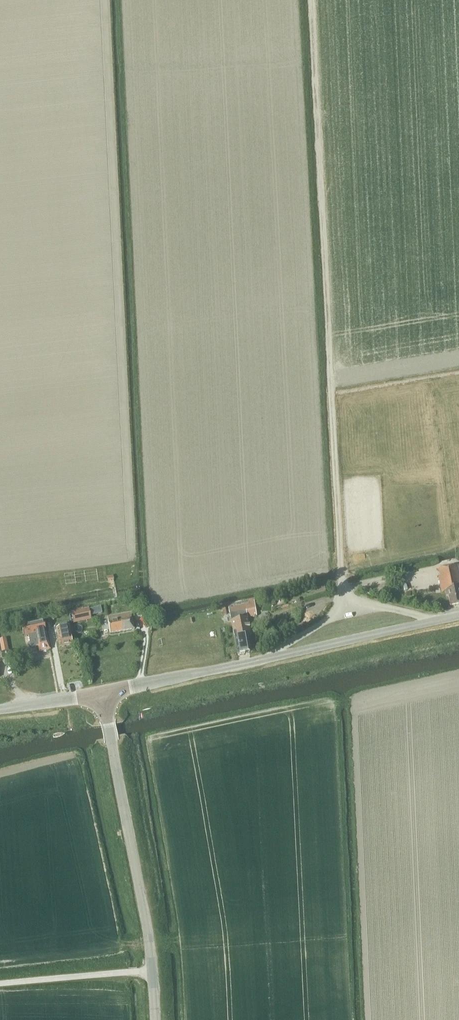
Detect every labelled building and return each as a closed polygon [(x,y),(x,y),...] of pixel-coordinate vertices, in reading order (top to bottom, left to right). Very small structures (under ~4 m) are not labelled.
[(456,565),(438,569),(440,577),(438,577),(441,592),(445,591),(446,596),(447,596),(450,606),(458,604),(458,577),(456,565)] [(326,594),(324,587),(313,590),(313,589),(307,590),(308,594),(313,593),(314,597),(326,594)] [(250,636),(247,618),(257,617),(254,601),(248,602),(249,605),(228,609),(231,622),(237,654),(239,654),(240,655),(244,654),(245,653),(249,652),(246,637),(250,636)] [(73,624),(91,620),(89,609),(71,612),(73,624)] [(110,633),(134,629),(131,613),(107,618),(110,633)] [(59,647),(72,645),(68,623),(56,625),(57,633),(59,647)] [(39,652),(50,650),(47,635),(44,635),(42,626),(28,629),(31,647),(38,646),(39,652)]
